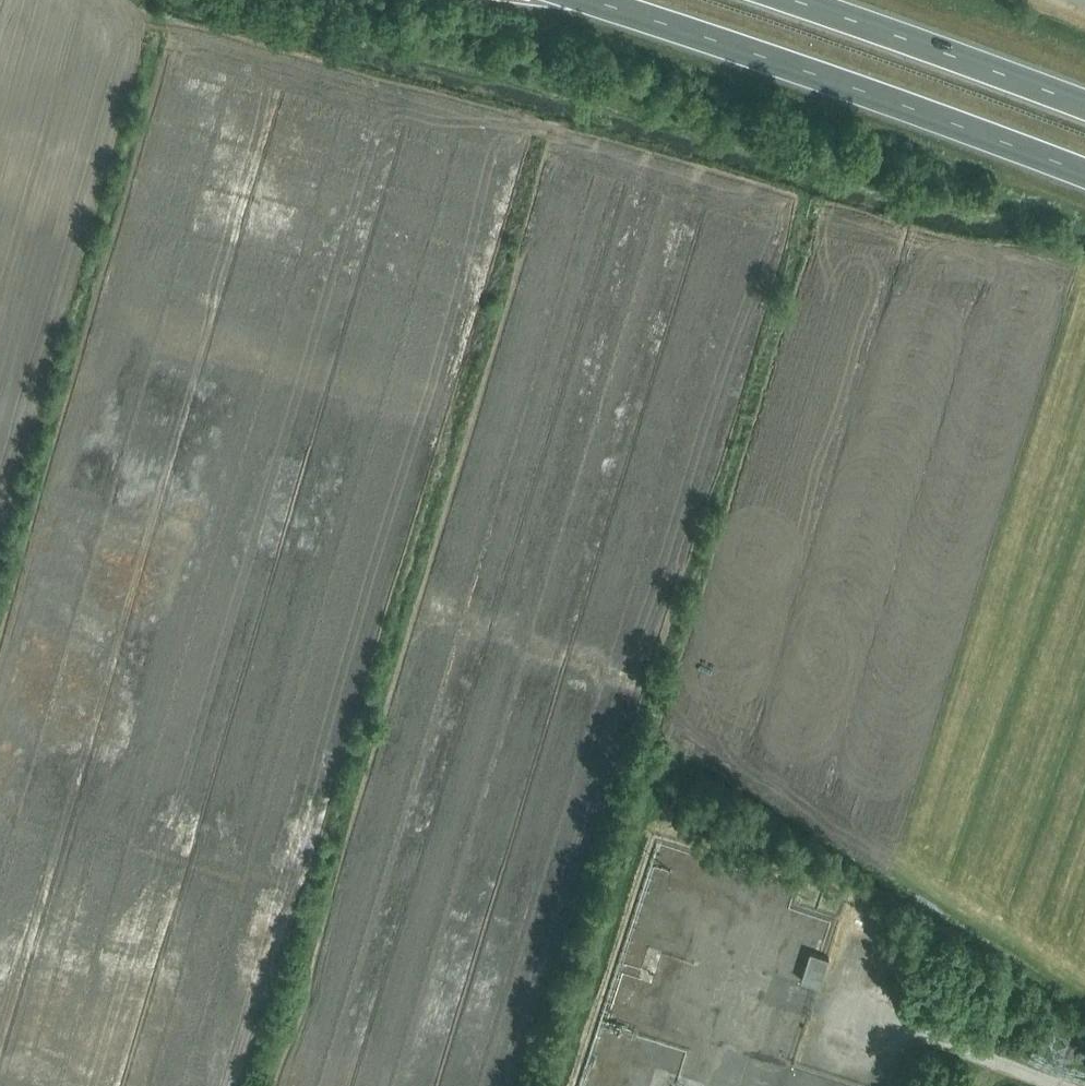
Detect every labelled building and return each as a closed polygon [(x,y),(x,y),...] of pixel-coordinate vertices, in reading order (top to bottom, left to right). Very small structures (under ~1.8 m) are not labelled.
[(821,986),(829,958),(811,953),(802,980),(821,986)]
